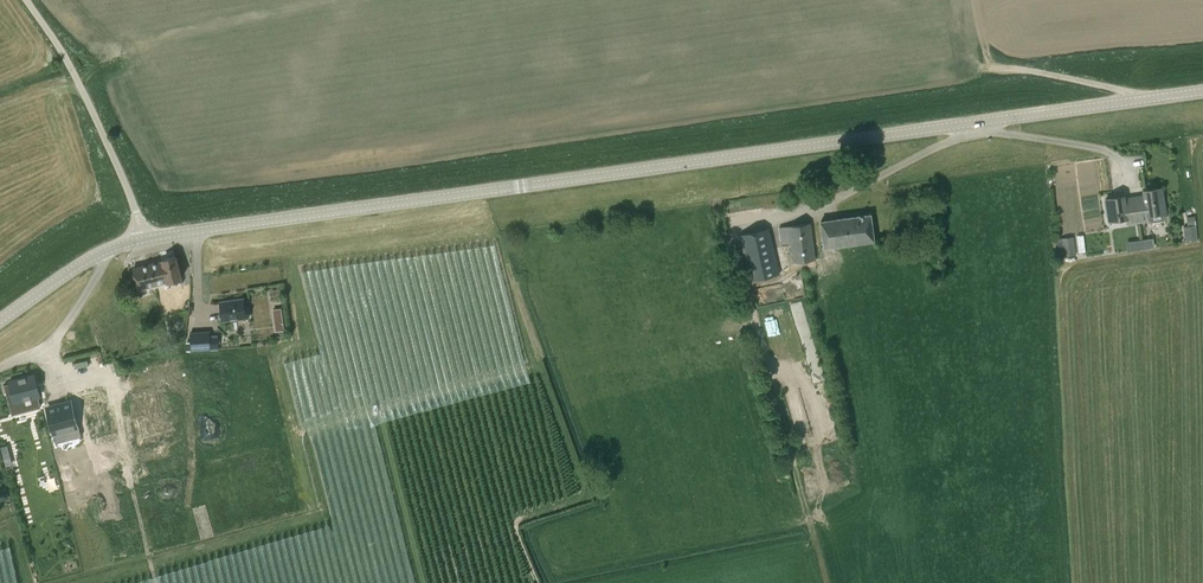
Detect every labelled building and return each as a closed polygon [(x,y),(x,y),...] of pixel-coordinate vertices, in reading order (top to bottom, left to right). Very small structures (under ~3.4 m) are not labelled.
[(1145,199),(1137,200),(1140,222),(1148,220),(1151,223),(1164,221),(1166,218),(1166,212),(1162,188),(1144,190),(1144,195),(1145,199)] [(1128,223),(1140,222),(1137,200),(1126,201),(1125,196),(1106,199),(1109,220),(1127,218),(1128,223)] [(820,221),(824,248),(873,241),(870,214),(820,221)] [(811,222),(779,227),(781,244),(791,243),(793,262),(816,259),(811,222)] [(1198,240),(1196,224),(1183,226),(1185,242),(1198,240)] [(769,227),(739,235),(750,281),(780,274),(769,227)] [(1072,236),(1062,237),(1063,255),(1074,254),(1072,236)] [(184,289),(182,281),(176,257),(134,268),(139,288),(140,288),(148,318),(162,314),(154,284),(165,282),(166,285),(169,284),(171,292),(184,289)] [(245,308),(244,298),(220,302),(223,319),(237,317),(237,318),(250,316),(248,308),(245,308)] [(273,310),(274,317),(282,316),(281,309),(273,310)] [(209,332),(190,333),(191,350),(210,349),(209,332)] [(10,383),(4,385),(6,393),(9,393),(14,411),(30,406),(31,410),(40,407),(38,397),(38,396),(40,396),(34,375),(9,381),(10,383)] [(72,402),(47,409),(56,443),(82,436),(79,425),(77,417),(72,402)] [(1,447),(3,457),(10,455),(8,445),(1,447)] [(124,479),(116,446),(59,460),(66,493),(124,479)]
